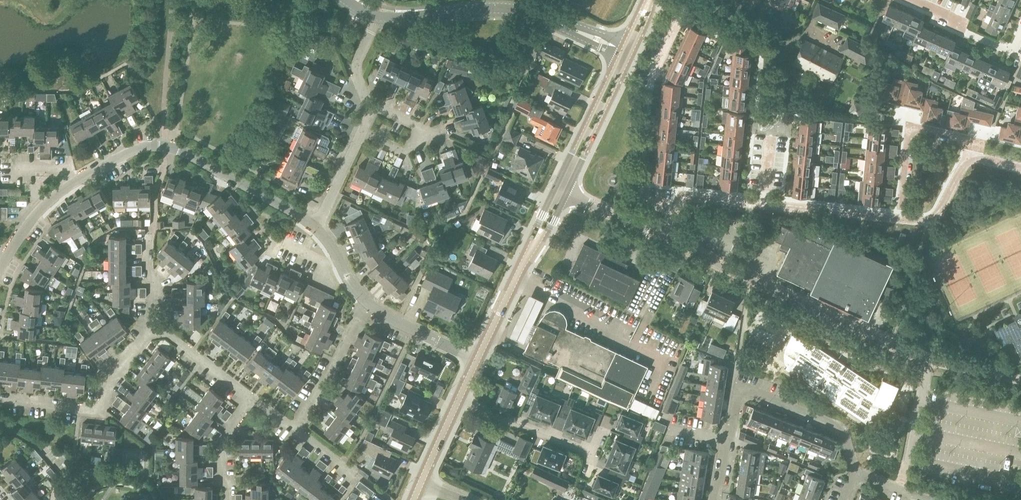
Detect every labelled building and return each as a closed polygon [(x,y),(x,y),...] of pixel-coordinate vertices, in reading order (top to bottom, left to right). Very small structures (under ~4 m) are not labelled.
[(1000,0),(998,0),(996,5),(991,3),(988,8),(1008,17),(1010,13),(1011,13),(1014,6),(1000,0)] [(733,7),(739,10),(742,5),(736,1),(733,7)] [(818,2),(811,16),(839,29),(842,21),(845,22),(848,16),(818,2)] [(978,5),(972,2),(967,13),(973,15),(978,5)] [(891,30),(894,24),(900,10),(889,5),(883,19),(888,22),(886,27),(891,30)] [(1008,17),(988,8),(986,14),(991,16),(985,30),(996,34),(999,27),(1003,29),(1008,17)] [(894,24),(905,29),(911,15),(900,10),(894,24)] [(923,20),(911,15),(905,29),(917,34),(921,25),(921,26),(923,20)] [(697,30),(689,26),(684,36),(700,44),(705,34),(708,36),(712,28),(700,22),(697,30)] [(919,42),(926,45),(932,30),(921,26),(921,25),(917,34),(912,44),(915,45),(917,44),(919,42)] [(880,29),(875,26),(871,37),(876,39),(880,29)] [(934,55),(937,50),(943,35),(932,30),(926,45),(931,47),(929,53),(934,55)] [(937,50),(948,55),(949,55),(952,46),(953,46),(955,41),(943,35),(937,50)] [(684,36),(680,46),(696,53),(700,44),(684,36)] [(844,45),(842,44),(839,50),(868,65),(875,51),(848,37),(844,45)] [(843,59),(805,40),(793,64),(831,83),(843,59)] [(544,41),(538,53),(559,64),(559,63),(562,64),(556,75),(579,86),(587,69),(562,56),(565,51),(554,46),(544,41)] [(691,63),(696,53),(680,46),(675,55),(691,63)] [(733,49),(732,64),(750,66),(751,55),(747,54),(748,48),(736,46),(733,49)] [(964,51),(953,46),(952,46),(949,55),(948,55),(946,60),(957,66),(964,51)] [(957,66),(969,70),(975,56),(964,51),(957,66)] [(434,52),(432,55),(430,61),(436,63),(441,54),(434,52)] [(687,73),(691,63),(675,55),(671,65),(687,73)] [(393,80),(401,64),(385,56),(376,75),(386,80),(387,77),(393,80)] [(898,59),(892,56),(889,61),(894,65),(898,59)] [(969,70),(980,75),(981,73),(986,61),(975,56),(969,70)] [(980,75),(991,80),(998,66),(999,64),(987,58),(986,61),(981,73),(980,75)] [(450,68),(449,71),(474,77),(476,66),(452,60),(448,59),(445,66),(450,68)] [(291,71),(304,77),(326,88),(333,92),(337,94),(341,86),(323,78),(325,74),(324,74),(327,68),(313,61),(311,67),(305,65),(302,69),(294,65),(291,71)] [(392,96),(397,87),(397,85),(398,82),(405,86),(412,69),(401,64),(393,80),(387,94),(392,96)] [(749,77),(750,66),(732,64),(731,75),(749,77)] [(999,64),(998,66),(991,80),(989,86),(993,88),(996,83),(1003,86),(1011,69),(999,64)] [(682,83),(687,73),(671,65),(666,76),(682,83)] [(412,69),(405,86),(411,89),(410,92),(409,92),(404,101),(409,103),(423,75),(412,69)] [(423,75),(409,103),(414,106),(418,98),(417,98),(418,95),(426,99),(434,80),(423,75)] [(747,87),(749,77),(731,75),(730,85),(747,87)] [(298,89),(307,93),(315,96),(318,90),(321,91),(321,93),(330,97),(333,92),(326,88),(304,77),(298,89)] [(471,90),(464,86),(462,78),(447,83),(449,90),(448,91),(444,92),(444,94),(445,98),(447,99),(448,104),(468,97),(468,96),(469,95),(470,94),(471,90)] [(876,99),(900,104),(906,81),(894,78),(892,83),(886,81),(884,87),(879,86),(876,99)] [(552,96),(548,104),(549,103),(556,107),(555,110),(565,115),(573,98),(557,90),(561,84),(549,79),(544,90),(550,93),(552,96)] [(436,85),(442,88),(445,82),(439,80),(436,85)] [(900,104),(923,110),(926,98),(921,96),(922,90),(916,89),(918,83),(906,81),(900,104)] [(131,83),(120,89),(133,112),(138,109),(136,105),(134,105),(133,102),(139,98),(131,83)] [(680,85),(662,83),(661,94),(679,96),(680,85)] [(746,98),(747,87),(730,85),(724,85),(723,96),(729,96),(746,98)] [(127,115),(133,112),(120,89),(109,95),(112,102),(113,101),(118,110),(124,107),(126,109),(125,111),(127,115)] [(307,93),(302,104),(332,118),(334,113),(325,108),(323,109),(320,107),(324,100),(315,96),(307,93)] [(678,106),(679,96),(661,94),(660,105),(678,107),(678,106)] [(1002,96),(997,94),(992,105),(998,107),(1002,96)] [(745,109),(746,98),(729,96),(727,107),(745,109)] [(952,114),(948,113),(944,127),(967,133),(973,109),(975,101),(963,96),(961,106),(959,111),(953,110),(952,114)] [(472,107),(468,97),(448,104),(438,107),(440,113),(450,110),(451,108),(454,107),(456,114),(466,111),(465,111),(473,108),(472,107)] [(515,107),(527,113),(532,105),(520,98),(515,107)] [(920,122),(944,127),(948,113),(942,112),(943,107),(937,106),(938,101),(926,98),(923,110),(920,122)] [(278,99),(274,108),(282,113),(287,103),(278,99)] [(112,102),(103,107),(118,135),(123,133),(118,123),(117,123),(115,120),(122,116),(118,110),(113,101),(112,102)] [(859,116),(864,106),(854,101),(849,111),(859,116)] [(329,123),(332,118),(302,104),(297,115),(310,121),(309,124),(319,128),(323,127),(326,122),(329,123)] [(454,121),(456,127),(486,116),(482,104),(472,107),(473,108),(465,111),(466,111),(468,118),(465,119),(464,118),(454,121)] [(553,140),(560,126),(548,120),(547,122),(540,118),(543,111),(532,105),(527,113),(527,114),(533,117),(530,121),(545,128),(542,134),(553,140)] [(678,106),(678,107),(660,105),(660,108),(657,107),(656,115),(659,116),(677,117),(678,111),(683,112),(683,107),(678,106)] [(103,107),(92,113),(100,128),(107,125),(108,128),(108,129),(113,138),(118,135),(103,107)] [(979,123),(982,111),(976,110),(973,122),(979,123)] [(721,122),(726,122),(744,124),(745,113),(723,111),(721,122)] [(979,123),(985,125),(988,112),(982,111),(979,123)] [(994,114),(988,112),(985,125),(991,126),(994,114)] [(94,132),(100,128),(92,113),(82,118),(97,147),(102,144),(97,135),(95,134),(94,132)] [(279,122),(277,126),(276,129),(284,132),(291,117),(283,114),(282,117),(280,117),(278,122),(279,122)] [(10,136),(10,116),(0,116),(0,133),(6,133),(6,136),(10,136)] [(14,133),(22,133),(22,116),(10,116),(10,136),(14,136),(14,133)] [(35,116),(22,116),(22,133),(30,133),(30,136),(33,136),(34,136),(34,121),(35,121),(35,116)] [(490,128),(486,116),(456,127),(458,133),(468,129),(468,127),(471,126),(474,134),(478,132),(479,135),(480,135),(481,137),(482,137),(488,135),(488,134),(487,131),(489,130),(489,128),(490,128)] [(676,128),(677,117),(659,116),(658,127),(676,128)] [(97,147),(82,118),(70,124),(79,140),(86,136),(87,138),(87,140),(92,150),(97,147)] [(1015,118),(1014,122),(1008,121),(1006,127),(1001,126),(998,138),(1020,144),(1020,119),(1015,118)] [(800,119),(799,130),(817,132),(818,121),(800,119)] [(837,129),(836,134),(841,134),(842,121),(835,120),(834,128),(837,129)] [(46,121),(35,121),(34,121),(34,136),(33,136),(33,143),(42,143),(42,146),(40,147),(40,158),(46,158),(46,126),(46,121)] [(726,122),(725,133),(743,135),(744,124),(726,122)] [(845,122),(845,129),(844,135),(849,135),(849,130),(852,130),(852,122),(845,122)] [(59,126),(46,126),(46,158),(52,158),(52,148),(51,146),(51,143),(59,143),(59,126)] [(869,126),(868,137),(886,139),(887,128),(869,126)] [(521,133),(509,127),(503,139),(515,144),(521,133)] [(675,139),(676,128),(658,127),(657,137),(675,139)] [(318,135),(302,128),(297,139),(327,152),(329,147),(326,146),(329,140),(328,137),(319,133),(318,135)] [(799,130),(798,141),(816,143),(817,132),(799,130)] [(725,133),(723,144),(741,146),(743,135),(725,133)] [(674,150),(675,139),(657,137),(656,148),(674,150)] [(868,137),(867,148),(885,150),(886,139),(868,137)] [(327,152),(297,139),(292,149),(309,157),(312,151),(314,152),(314,154),(324,158),(327,152)] [(798,141),(797,151),(815,153),(816,143),(798,141)] [(740,157),(741,146),(723,144),(722,155),(740,157)] [(543,158),(520,146),(514,158),(520,161),(515,171),(533,179),(543,158)] [(656,148),(655,159),(672,160),(674,150),(656,148)] [(883,160),(885,150),(867,148),(866,159),(883,160)] [(303,168),(305,170),(316,175),(319,169),(310,164),(308,165),(305,164),(309,157),(292,149),(287,160),(303,168)] [(452,149),(446,151),(457,181),(469,177),(468,175),(474,173),(469,159),(455,163),(455,161),(455,159),(452,149)] [(446,185),(457,181),(446,151),(441,153),(443,159),(444,159),(444,161),(438,163),(440,169),(439,169),(443,178),(446,185)] [(797,151),(796,162),(814,164),(815,153),(797,151)] [(351,180),(363,186),(377,157),(371,154),(367,164),(367,166),(366,168),(359,165),(351,180)] [(722,155),(721,166),(739,167),(740,157),(722,155)] [(363,186),(374,191),(381,175),(375,172),(376,170),(378,169),(382,160),(377,157),(363,186)] [(679,161),(672,160),(655,159),(653,169),(671,171),(677,172),(679,161)] [(882,171),(883,160),(866,159),(865,169),(882,171)] [(296,185),(298,186),(305,170),(303,168),(287,160),(282,172),(279,177),(280,178),(278,181),(294,190),(296,185)] [(796,162),(795,173),(813,175),(819,176),(820,165),(814,164),(796,162)] [(388,179),(381,175),(374,191),(384,196),(392,180),(399,167),(393,164),(388,174),(389,176),(388,179)] [(450,195),(446,185),(443,178),(437,181),(436,178),(436,175),(432,166),(427,168),(438,199),(450,195)] [(738,178),(739,167),(721,166),(720,176),(738,178)] [(501,173),(489,167),(485,175),(497,181),(501,173)] [(426,203),(438,199),(427,168),(421,170),(425,180),(427,181),(428,184),(420,186),(426,203)] [(677,172),(671,171),(653,169),(652,180),(670,182),(671,177),(675,178),(677,176),(677,172)] [(881,182),(882,171),(865,169),(863,180),(881,182)] [(694,173),(687,173),(686,186),(693,187),(694,173)] [(795,173),(794,184),(812,186),(813,175),(795,173)] [(145,187),(138,187),(138,205),(151,205),(150,185),(153,185),(153,175),(145,175),(145,187)] [(169,176),(163,192),(163,193),(161,199),(173,203),(173,201),(175,197),(182,178),(178,176),(177,179),(169,176)] [(737,189),(738,178),(720,176),(719,187),(737,189)] [(173,201),(184,206),(186,201),(192,185),(185,182),(186,179),(182,178),(175,197),(173,201)] [(398,183),(392,180),(384,196),(401,204),(405,195),(410,197),(414,190),(409,187),(410,185),(400,181),(398,183)] [(880,193),(881,182),(863,180),(860,180),(859,191),(880,193)] [(524,190),(504,181),(499,191),(501,192),(497,201),(514,209),(524,190)] [(96,189),(90,192),(98,208),(109,202),(99,184),(95,187),(96,189)] [(138,187),(130,187),(130,184),(126,185),(126,205),(138,205),(138,187)] [(810,197),(812,186),(794,184),(792,195),(810,197)] [(113,205),(126,205),(126,185),(121,185),(121,188),(113,188),(113,205)] [(204,190),(205,187),(201,185),(200,188),(192,185),(186,201),(184,206),(196,211),(198,205),(202,206),(204,203),(210,192),(204,190)] [(834,201),(835,188),(829,187),(827,201),(834,201)] [(838,188),(837,202),(844,202),(845,189),(838,188)] [(879,204),(880,193),(859,191),(858,202),(861,202),(879,204)] [(82,194),(78,196),(88,213),(98,208),(90,192),(83,196),(82,194)] [(204,203),(207,204),(215,214),(235,198),(231,193),(228,196),(228,198),(225,199),(221,193),(218,195),(210,192),(204,203)] [(77,219),(88,213),(78,196),(74,198),(75,200),(68,204),(71,210),(73,213),(76,219),(77,219)] [(215,214),(223,223),(236,213),(231,207),(234,205),(236,205),(239,202),(235,198),(215,214)] [(350,228),(353,235),(369,227),(368,227),(364,216),(361,208),(359,209),(350,205),(347,211),(348,214),(344,216),(347,223),(345,224),(347,229),(350,228)] [(482,221),(476,232),(492,239),(496,241),(499,242),(504,231),(502,230),(507,219),(484,208),(479,220),(482,221)] [(66,214),(62,216),(71,234),(82,229),(77,219),(76,219),(73,213),(71,210),(65,214),(66,214)] [(223,223),(230,233),(250,216),(247,212),(243,214),(243,217),(241,218),(236,213),(223,223)] [(372,218),(368,227),(369,227),(374,225),(380,222),(383,216),(377,214),(375,219),(372,218)] [(55,239),(58,237),(60,240),(71,234),(62,216),(58,218),(59,221),(52,225),(47,231),(49,235),(55,239)] [(254,221),(250,216),(230,233),(237,242),(238,242),(243,237),(244,238),(251,232),(246,225),(249,224),(251,224),(254,221)] [(111,220),(106,223),(109,228),(114,225),(111,220)] [(353,243),(355,247),(373,238),(371,232),(376,230),(374,225),(369,227),(353,235),(356,242),(353,243)] [(868,319),(882,289),(894,265),(886,262),(887,260),(853,244),(852,246),(835,238),(819,231),(816,236),(795,226),(793,230),(789,227),(789,228),(782,225),(775,240),(781,243),(781,244),(789,248),(777,274),(811,290),(810,292),(868,319)] [(101,226),(96,229),(99,234),(104,231),(101,226)] [(93,237),(99,234),(96,229),(90,232),(93,237)] [(181,237),(175,232),(171,237),(176,242),(181,237)] [(126,237),(109,237),(109,248),(131,248),(131,243),(126,243),(126,237)] [(238,242),(237,242),(230,248),(238,258),(258,241),(254,237),(247,242),(244,238),(243,237),(238,242)] [(363,257),(368,263),(383,251),(381,249),(379,250),(373,238),(355,247),(356,251),(359,249),(363,257)] [(188,243),(184,239),(180,244),(184,248),(188,243)] [(168,241),(157,254),(163,258),(159,262),(164,266),(167,262),(166,261),(177,248),(168,241)] [(244,269),(248,274),(249,275),(249,274),(252,270),(257,265),(253,261),(259,256),(254,250),(256,248),(258,249),(262,246),(258,241),(238,258),(245,267),(244,269)] [(469,267),(487,275),(491,268),(492,269),(496,261),(484,255),(487,249),(474,242),(468,254),(474,257),(469,267)] [(629,303),(634,290),(640,279),(639,279),(626,273),(630,265),(629,265),(629,266),(584,245),(585,244),(584,243),(569,274),(570,274),(570,273),(590,283),(589,285),(590,285),(590,284),(601,290),(628,302),(628,303),(629,303)] [(38,244),(35,249),(40,252),(42,254),(59,265),(66,254),(51,245),(47,251),(42,248),(42,246),(38,244)] [(84,245),(79,248),(82,254),(87,251),(84,245)] [(131,248),(109,248),(109,259),(126,259),(126,253),(131,253),(131,248)] [(177,248),(166,261),(167,262),(171,265),(168,269),(172,272),(186,255),(177,248)] [(425,257),(428,251),(422,248),(420,254),(425,257)] [(415,249),(408,257),(413,261),(420,254),(415,249)] [(201,254),(197,250),(193,255),(197,259),(201,254)] [(386,254),(383,251),(368,263),(372,269),(368,273),(372,276),(374,274),(379,279),(389,269),(391,267),(382,258),(386,254)] [(40,252),(37,256),(40,257),(42,259),(38,265),(53,275),(59,265),(42,254),(40,252)] [(186,255),(172,272),(175,275),(179,271),(184,275),(195,262),(186,255)] [(126,259),(109,259),(109,270),(132,270),(131,265),(126,265),(126,259)] [(249,275),(248,274),(244,280),(250,285),(252,282),(262,288),(273,264),(267,261),(265,265),(266,267),(265,269),(258,266),(257,265),(252,270),(249,274),(249,275)] [(25,271),(20,278),(38,285),(40,282),(46,285),(48,282),(52,285),(57,278),(53,275),(38,265),(34,272),(29,268),(28,266),(25,264),(21,269),(25,271)] [(273,293),(275,288),(280,277),(279,276),(273,273),(274,271),(276,270),(278,266),(273,264),(262,288),(273,293)] [(74,266),(70,271),(76,275),(78,269),(74,266)] [(275,288),(285,293),(288,288),(297,269),(291,267),(289,271),(290,273),(289,275),(281,272),(279,276),(280,277),(275,288)] [(400,275),(391,267),(389,269),(379,279),(385,284),(383,286),(386,289),(400,275)] [(430,268),(423,284),(432,289),(424,306),(440,314),(448,318),(450,318),(450,317),(451,314),(453,315),(454,312),(453,311),(460,297),(446,290),(451,279),(430,268)] [(297,269),(288,288),(285,293),(297,299),(305,283),(297,279),(298,276),(300,276),(302,272),(297,269)] [(132,270),(109,270),(109,282),(113,282),(113,281),(126,281),(126,275),(132,275),(132,270)] [(409,284),(400,275),(386,289),(389,292),(391,291),(397,296),(398,295),(402,299),(407,293),(403,290),(409,284)] [(693,284),(694,282),(688,279),(689,277),(679,275),(670,295),(683,301),(684,302),(683,304),(693,306),(700,290),(693,284)] [(126,281),(113,281),(113,282),(113,292),(136,292),(136,287),(130,287),(130,281),(126,281)] [(188,287),(183,287),(183,292),(205,292),(205,281),(188,281),(188,287)] [(303,293),(308,296),(313,286),(308,283),(303,293)] [(308,296),(312,297),(313,298),(318,288),(313,286),(308,296)] [(19,295),(19,300),(22,300),(42,302),(44,290),(26,288),(25,296),(22,295),(19,295)] [(313,298),(317,300),(319,301),(324,290),(318,288),(313,298)] [(237,289),(233,294),(237,298),(241,293),(237,289)] [(319,301),(321,302),(324,303),(329,293),(324,290),(319,301)] [(715,314),(723,296),(712,290),(706,303),(701,301),(695,312),(701,315),(704,309),(715,314)] [(136,292),(113,292),(113,304),(119,304),(119,309),(126,312),(129,312),(129,304),(130,304),(130,297),(136,297),(136,292)] [(205,292),(183,292),(183,297),(188,297),(188,303),(201,303),(201,304),(205,304),(205,292)] [(335,296),(329,293),(324,303),(330,306),(335,296)] [(528,293),(509,335),(523,341),(543,299),(528,293)] [(735,301),(723,296),(715,314),(726,319),(723,325),(733,330),(738,318),(729,314),(735,301)] [(13,299),(12,305),(17,305),(18,304),(24,305),(23,311),(38,313),(38,314),(41,314),(42,302),(22,300),(19,300),(13,299)] [(337,309),(330,306),(324,303),(321,302),(316,312),(336,321),(338,317),(334,315),(337,309)] [(178,309),(178,314),(201,314),(201,304),(201,303),(188,303),(184,303),(184,309),(178,309)] [(111,306),(107,309),(111,314),(115,311),(111,306)] [(685,314),(686,315),(678,331),(684,334),(694,310),(689,308),(688,307),(685,314)] [(561,366),(556,376),(602,398),(603,399),(628,409),(648,366),(566,327),(567,322),(566,318),(564,313),(560,310),(555,309),(550,310),(545,312),(542,316),(539,325),(538,324),(525,353),(547,364),(549,360),(561,366)] [(230,314),(226,310),(222,315),(227,318),(230,314)] [(14,319),(14,323),(17,323),(37,325),(38,314),(38,313),(23,311),(21,311),(20,319),(17,319),(14,319)] [(334,326),(336,321),(316,312),(312,321),(311,322),(315,324),(315,323),(327,329),(330,323),(334,326)] [(1020,357),(1020,312),(1017,312),(1015,314),(1014,317),(1015,320),(994,329),(1002,346),(1013,340),(1016,348),(1008,352),(1012,360),(1020,356),(1020,357)] [(201,314),(178,314),(178,319),(184,319),(184,326),(201,326),(201,314)] [(117,315),(108,322),(121,340),(125,337),(122,333),(127,329),(117,315)] [(216,343),(229,325),(220,318),(210,332),(215,336),(212,340),(216,343)] [(108,322),(99,329),(109,342),(114,339),(117,343),(121,340),(108,322)] [(14,323),(13,327),(16,328),(19,328),(18,336),(36,338),(37,325),(17,323),(14,323)] [(310,334),(330,343),(333,339),(328,336),(331,330),(327,329),(315,323),(315,324),(310,334)] [(238,332),(229,325),(216,343),(219,346),(223,342),(228,346),(238,332)] [(83,335),(79,329),(74,333),(78,338),(83,335)] [(99,329),(90,335),(103,353),(107,350),(104,346),(109,342),(99,329)] [(359,334),(356,339),(377,348),(381,338),(366,331),(363,336),(359,334)] [(229,353),(233,356),(247,339),(238,332),(228,346),(233,349),(229,353)] [(883,379),(879,387),(812,343),(807,341),(808,340),(792,333),(785,349),(784,351),(784,354),(784,356),(784,358),(785,361),(786,363),(787,365),(785,368),(818,391),(865,422),(867,419),(870,420),(873,420),(877,419),(879,418),(882,417),(884,415),(886,413),(887,412),(898,386),(883,379)] [(254,339),(258,343),(262,338),(258,334),(254,339)] [(330,343),(310,334),(305,344),(321,351),(324,345),(328,348),(330,343)] [(90,335),(81,342),(91,356),(96,352),(99,356),(103,353),(90,335)] [(690,344),(698,347),(700,341),(693,338),(690,344)] [(240,355),(246,359),(256,346),(247,339),(233,356),(237,359),(240,355)] [(372,358),(377,348),(356,339),(354,343),(359,346),(356,351),(356,352),(360,354),(360,353),(372,358)] [(725,350),(711,344),(708,350),(723,356),(725,350)] [(158,348),(151,357),(164,368),(171,358),(158,348)] [(257,370),(267,357),(257,350),(244,367),(249,370),(252,367),(257,370)] [(353,356),(351,361),(370,370),(373,364),(382,369),(384,366),(385,364),(381,362),(375,360),(372,358),(360,353),(360,354),(357,359),(353,356)] [(427,357),(418,353),(410,369),(420,373),(420,372),(425,374),(424,375),(434,380),(441,364),(432,359),(431,360),(427,358),(427,357)] [(151,357),(144,366),(158,377),(164,368),(151,357)] [(258,378),(262,381),(275,364),(267,357),(257,370),(261,374),(258,378)] [(702,374),(708,375),(726,377),(727,366),(713,364),(714,360),(705,358),(702,374)] [(31,368),(29,390),(34,391),(34,386),(41,386),(41,382),(42,365),(43,365),(43,361),(43,359),(39,359),(37,369),(31,368)] [(287,367),(290,364),(291,362),(291,361),(287,359),(283,364),(287,366),(287,367)] [(3,378),(2,383),(7,384),(10,362),(0,361),(0,378),(3,378)] [(368,376),(370,370),(351,361),(349,365),(353,368),(351,373),(375,385),(377,380),(368,376)] [(402,361),(395,376),(400,378),(407,364),(402,361)] [(10,362),(7,384),(11,384),(12,379),(18,380),(19,380),(20,367),(21,367),(21,363),(20,363),(10,362)] [(275,384),(277,381),(277,380),(284,371),(284,370),(275,364),(262,381),(266,384),(269,380),(274,384),(275,384)] [(542,369),(530,364),(518,386),(519,387),(518,389),(529,394),(542,369)] [(42,365),(41,382),(47,383),(46,388),(51,389),(53,367),(43,365),(42,365)] [(144,366),(137,375),(140,377),(151,385),(152,384),(158,377),(144,366)] [(282,391),(288,384),(296,373),(287,367),(287,366),(284,370),(284,371),(277,380),(277,381),(282,384),(278,388),(282,391)] [(18,380),(18,384),(24,385),(24,390),(29,390),(31,368),(21,367),(20,367),(19,380),(18,380)] [(53,367),(51,389),(56,389),(56,384),(62,385),(64,372),(64,368),(53,367)] [(62,385),(61,389),(68,390),(67,395),(72,395),(75,373),(75,369),(64,368),(64,372),(62,385)] [(307,369),(303,374),(307,377),(311,372),(307,369)] [(680,369),(676,379),(682,381),(686,371),(680,369)] [(132,370),(129,375),(134,378),(136,376),(137,375),(137,374),(132,370)] [(75,373),(72,395),(77,396),(78,391),(84,391),(86,374),(75,373)] [(296,373),(288,384),(282,391),(286,394),(290,390),(295,394),(305,380),(296,373)] [(373,389),(375,385),(351,373),(348,378),(343,376),(341,381),(361,390),(363,385),(373,389)] [(724,388),(726,377),(708,375),(707,385),(724,388)] [(406,381),(400,378),(395,376),(389,388),(400,393),(406,381)] [(139,379),(137,381),(141,384),(138,389),(151,399),(159,389),(152,384),(151,385),(140,377),(139,379)] [(678,390),(682,381),(676,379),(672,388),(678,390)] [(433,394),(439,396),(443,388),(444,385),(438,383),(433,394)] [(123,392),(127,387),(122,384),(119,388),(122,390),(123,392)] [(722,399),(724,388),(707,385),(706,391),(702,391),(701,395),(704,396),(722,399)] [(504,386),(494,406),(507,412),(517,392),(504,386)] [(529,413),(541,418),(550,397),(538,392),(539,388),(534,386),(527,400),(533,402),(529,413)] [(210,387),(203,397),(221,410),(224,406),(220,403),(224,398),(210,387)] [(676,395),(678,390),(672,388),(668,398),(674,400),(678,402),(686,404),(686,402),(685,401),(679,400),(681,396),(676,395)] [(130,390),(126,395),(134,401),(134,400),(145,408),(148,410),(150,411),(156,403),(151,400),(151,399),(138,389),(134,394),(130,390)] [(423,396),(409,390),(401,408),(422,418),(430,403),(421,399),(423,396)] [(340,394),(337,398),(355,411),(362,402),(360,400),(363,397),(356,391),(353,395),(349,392),(345,397),(340,394)] [(705,400),(704,406),(721,409),(722,399),(704,396),(701,395),(700,400),(705,400)] [(561,401),(550,397),(541,418),(552,423),(557,412),(563,414),(570,397),(569,396),(568,400),(562,398),(561,401)] [(196,406),(200,408),(210,416),(211,415),(214,411),(218,414),(221,410),(203,397),(196,406)] [(563,427),(575,432),(584,410),(572,405),(575,399),(570,397),(563,414),(568,416),(563,427)] [(355,411),(337,398),(334,401),(339,405),(335,410),(338,413),(338,412),(349,420),(355,411)] [(669,413),(674,400),(668,398),(663,410),(669,413)] [(127,402),(123,406),(141,419),(148,410),(145,408),(134,400),(134,401),(131,405),(127,402)] [(744,406),(743,410),(752,413),(754,408),(744,404),(744,405),(744,406)] [(123,406),(121,410),(125,413),(121,418),(134,428),(141,419),(123,406)] [(719,420),(721,409),(704,406),(702,418),(719,420)] [(374,421),(386,427),(392,413),(380,407),(374,421)] [(200,408),(193,416),(211,430),(214,426),(210,423),(213,418),(214,418),(211,415),(210,416),(200,408)] [(747,424),(758,428),(764,412),(754,408),(752,413),(747,424)] [(595,414),(584,410),(575,432),(587,436),(591,425),(597,428),(602,414),(596,411),(595,414)] [(330,414),(328,418),(346,431),(353,422),(349,420),(338,412),(338,413),(335,417),(330,414)] [(758,428),(768,432),(774,416),(764,412),(758,428)] [(618,420),(620,420),(617,426),(629,431),(626,436),(641,442),(643,436),(640,435),(645,423),(623,413),(622,414),(620,413),(618,420)] [(208,434),(211,430),(193,416),(186,426),(200,436),(204,431),(208,434)] [(784,420),(774,416),(768,432),(778,436),(784,420)] [(329,425),(325,430),(339,441),(346,431),(328,418),(325,422),(329,425)] [(406,426),(392,420),(388,429),(393,431),(388,442),(408,451),(409,447),(410,448),(411,446),(411,445),(415,437),(404,431),(406,426)] [(788,440),(794,424),(784,420),(778,436),(788,440)] [(83,423),(81,439),(93,441),(95,424),(83,423)] [(95,424),(93,441),(104,442),(105,425),(95,424)] [(788,440),(798,444),(804,428),(794,424),(788,440)] [(105,425),(104,442),(115,443),(117,426),(105,425)] [(152,427),(148,433),(156,438),(159,432),(152,427)] [(814,432),(804,428),(798,444),(808,448),(814,432)] [(467,459),(465,464),(468,466),(483,472),(485,471),(493,455),(492,452),(488,451),(492,443),(497,445),(500,439),(500,438),(486,432),(484,438),(475,434),(472,442),(470,445),(473,447),(467,459)] [(825,436),(814,432),(808,448),(818,452),(825,436)] [(754,437),(746,434),(744,440),(752,443),(754,437)] [(515,446),(513,451),(525,456),(530,446),(532,442),(520,436),(515,446)] [(611,451),(633,460),(634,460),(630,459),(635,447),(638,448),(641,442),(626,436),(629,438),(627,443),(616,439),(611,451)] [(837,445),(834,443),(835,440),(825,436),(818,452),(816,457),(823,460),(829,456),(834,458),(838,449),(837,445)] [(177,437),(177,449),(199,449),(199,444),(194,444),(193,437),(177,437)] [(239,456),(251,456),(251,439),(239,439),(239,455),(239,456)] [(262,439),(251,439),(251,456),(262,456),(262,439)] [(273,439),(262,439),(262,456),(273,456),(273,439)] [(358,448),(370,454),(373,449),(378,451),(370,469),(390,479),(399,459),(390,455),(392,451),(390,450),(365,439),(358,448)] [(564,456),(565,454),(544,445),(541,451),(536,448),(531,460),(538,463),(539,460),(560,468),(561,466),(562,467),(566,457),(564,456)] [(743,448),(742,459),(759,462),(765,463),(766,452),(743,448)] [(199,454),(199,449),(177,449),(177,459),(177,460),(181,460),(181,459),(193,459),(194,454),(199,454)] [(684,460),(689,461),(707,463),(708,452),(686,449),(684,460)] [(292,460),(287,456),(276,469),(285,476),(294,483),(304,469),(299,466),(304,459),(302,458),(304,455),(299,451),(296,454),(292,460)] [(629,472),(633,460),(611,451),(606,464),(617,468),(614,474),(628,479),(631,473),(629,472)] [(38,452),(34,456),(35,457),(39,461),(43,457),(38,452)] [(7,479),(23,465),(15,456),(1,468),(7,474),(5,475),(7,479)] [(181,459),(181,460),(181,470),(203,470),(203,466),(198,466),(198,459),(193,459),(181,459)] [(765,463),(759,462),(742,459),(740,470),(757,473),(763,473),(765,463)] [(705,474),(707,463),(689,461),(688,471),(705,474)] [(25,479),(26,480),(31,475),(23,465),(7,479),(10,482),(12,481),(17,486),(25,479)] [(569,481),(535,465),(531,475),(564,491),(569,481)] [(304,469),(294,483),(303,489),(311,496),(322,482),(317,479),(322,473),(314,467),(309,473),(304,469)] [(808,474),(804,484),(820,490),(824,480),(821,478),(822,474),(806,468),(804,473),(808,474)] [(361,469),(359,471),(367,478),(369,475),(361,469)] [(59,475),(54,470),(50,474),(54,479),(59,475)] [(203,475),(203,470),(181,470),(181,482),(198,482),(198,475),(203,475)] [(756,483),(757,473),(740,470),(738,481),(756,483)] [(705,475),(705,474),(688,471),(682,471),(680,481),(703,485),(704,479),(705,480),(706,475),(705,475)] [(333,477),(329,473),(325,478),(329,482),(333,477)] [(628,479),(614,474),(612,473),(609,478),(598,474),(596,480),(594,479),(592,485),(594,486),(593,487),(616,496),(621,484),(623,485),(626,478),(628,480),(628,479)] [(16,499),(19,499),(33,489),(26,480),(25,479),(17,486),(11,490),(17,497),(15,498),(16,499)] [(375,491),(360,480),(356,486),(371,498),(375,491)] [(311,496),(309,499),(310,499),(323,499),(328,493),(324,489),(327,485),(322,481),(322,482),(311,496)] [(702,490),(703,485),(680,481),(679,492),(701,495),(703,495),(703,491),(702,490)] [(736,492),(754,495),(756,483),(738,481),(736,492)] [(246,493),(246,498),(268,498),(268,487),(266,487),(266,482),(257,482),(257,487),(252,487),(251,494),(246,493)] [(820,490),(804,484),(800,494),(814,499),(817,499),(820,490)] [(196,486),(196,498),(218,498),(218,493),(213,493),(213,486),(196,486)] [(291,487),(285,494),(291,499),(296,491),(291,487)] [(19,499),(39,499),(41,498),(33,489),(19,499)] [(348,497),(347,499),(355,499),(358,495),(352,492),(349,497),(348,497)] [(701,495),(679,492),(677,499),(701,499),(701,495)]
